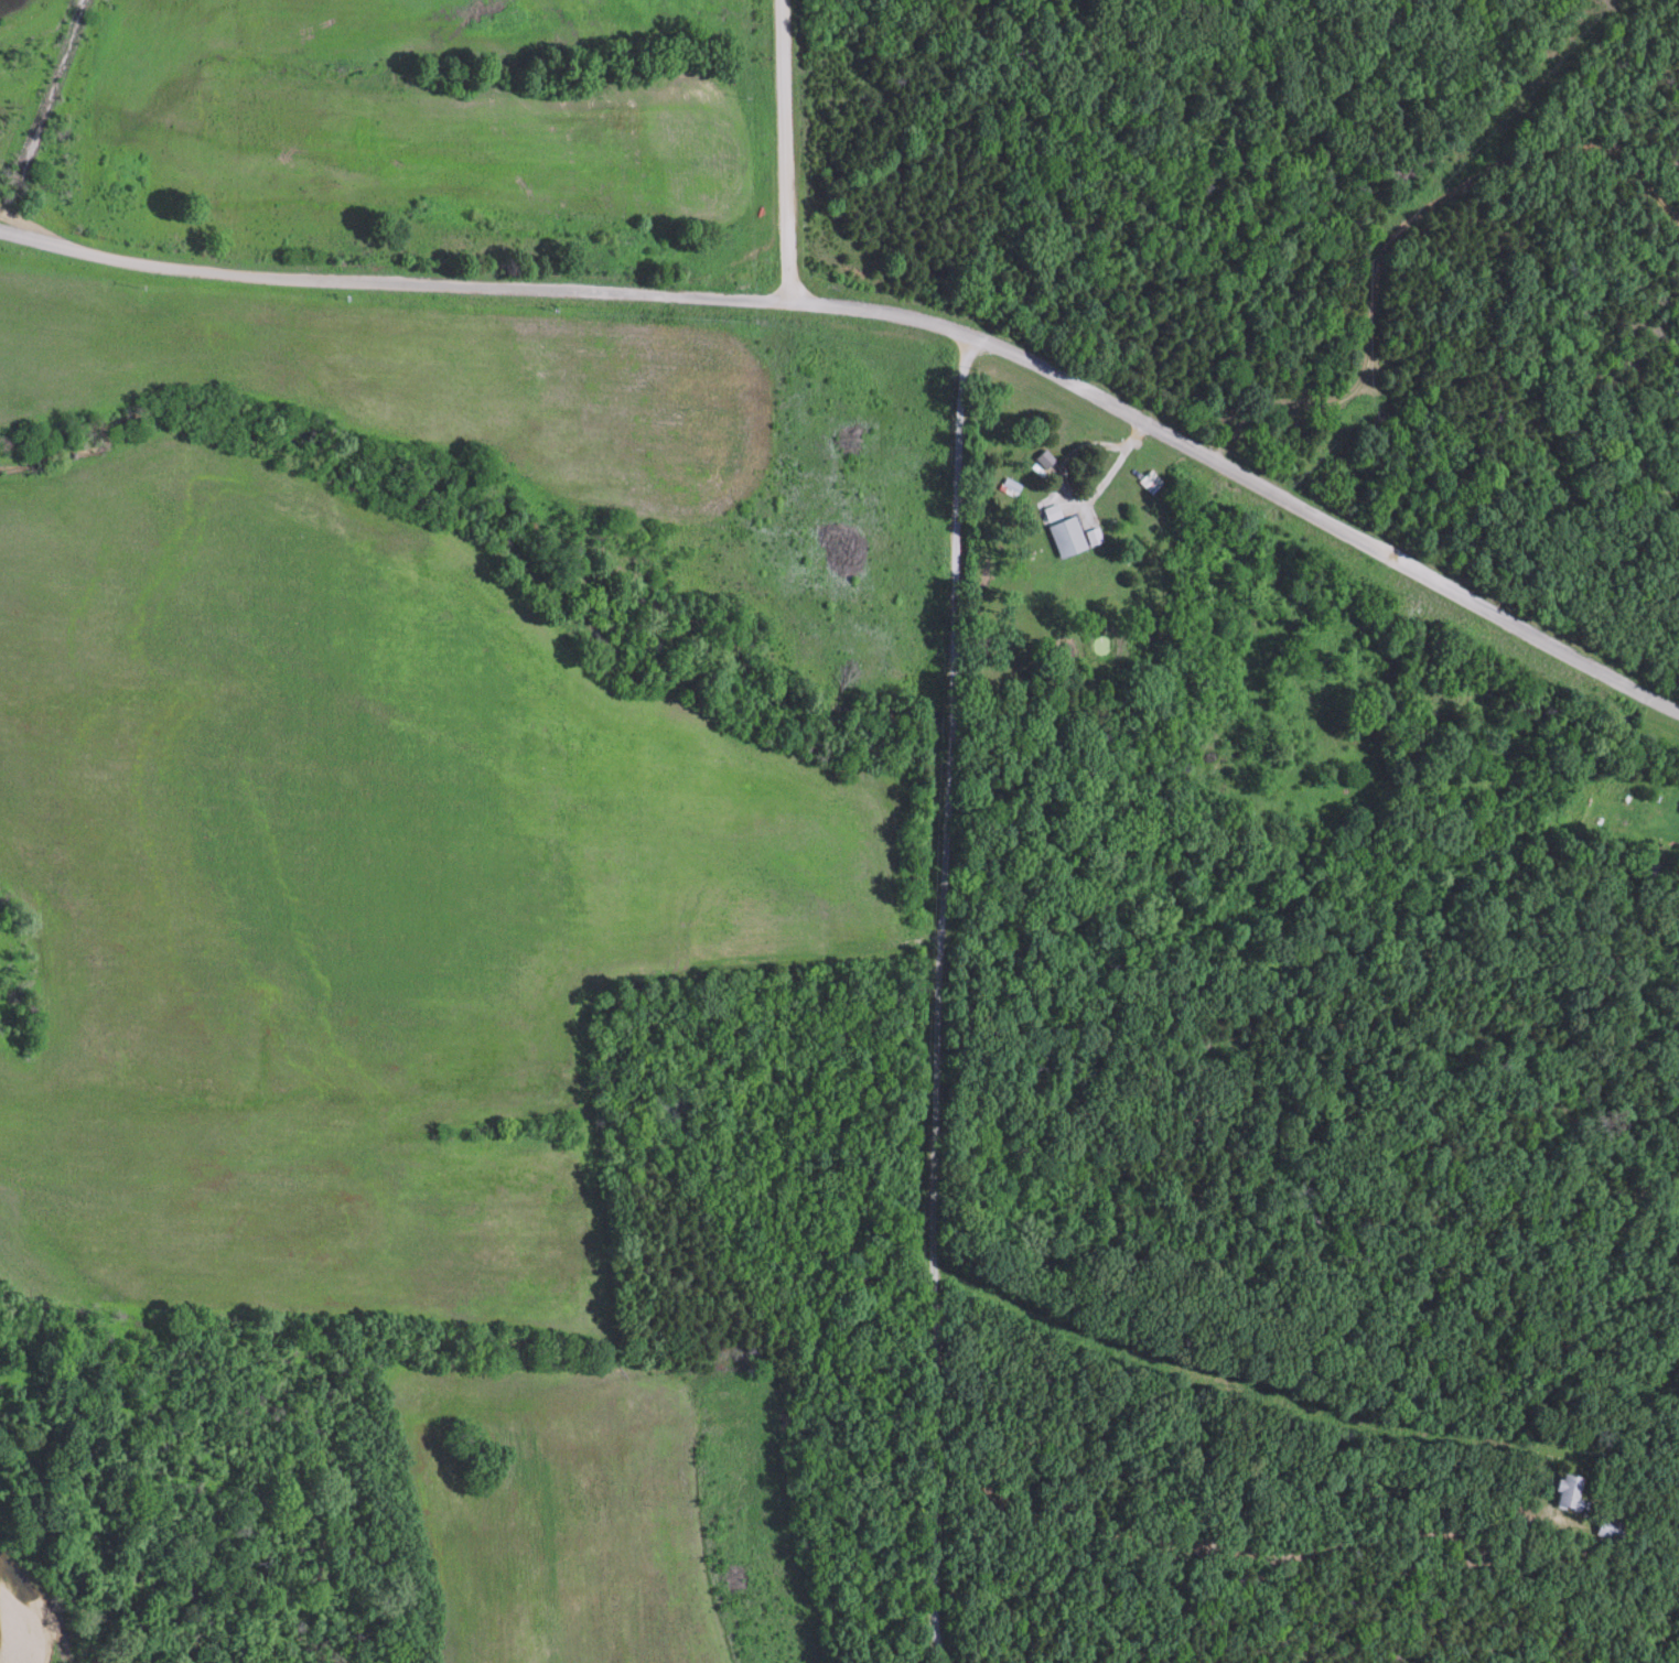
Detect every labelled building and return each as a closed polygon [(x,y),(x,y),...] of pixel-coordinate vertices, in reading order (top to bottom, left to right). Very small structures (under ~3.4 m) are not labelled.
[(1090,549),(1078,516),(1054,525),(1066,558),(1090,549)]
